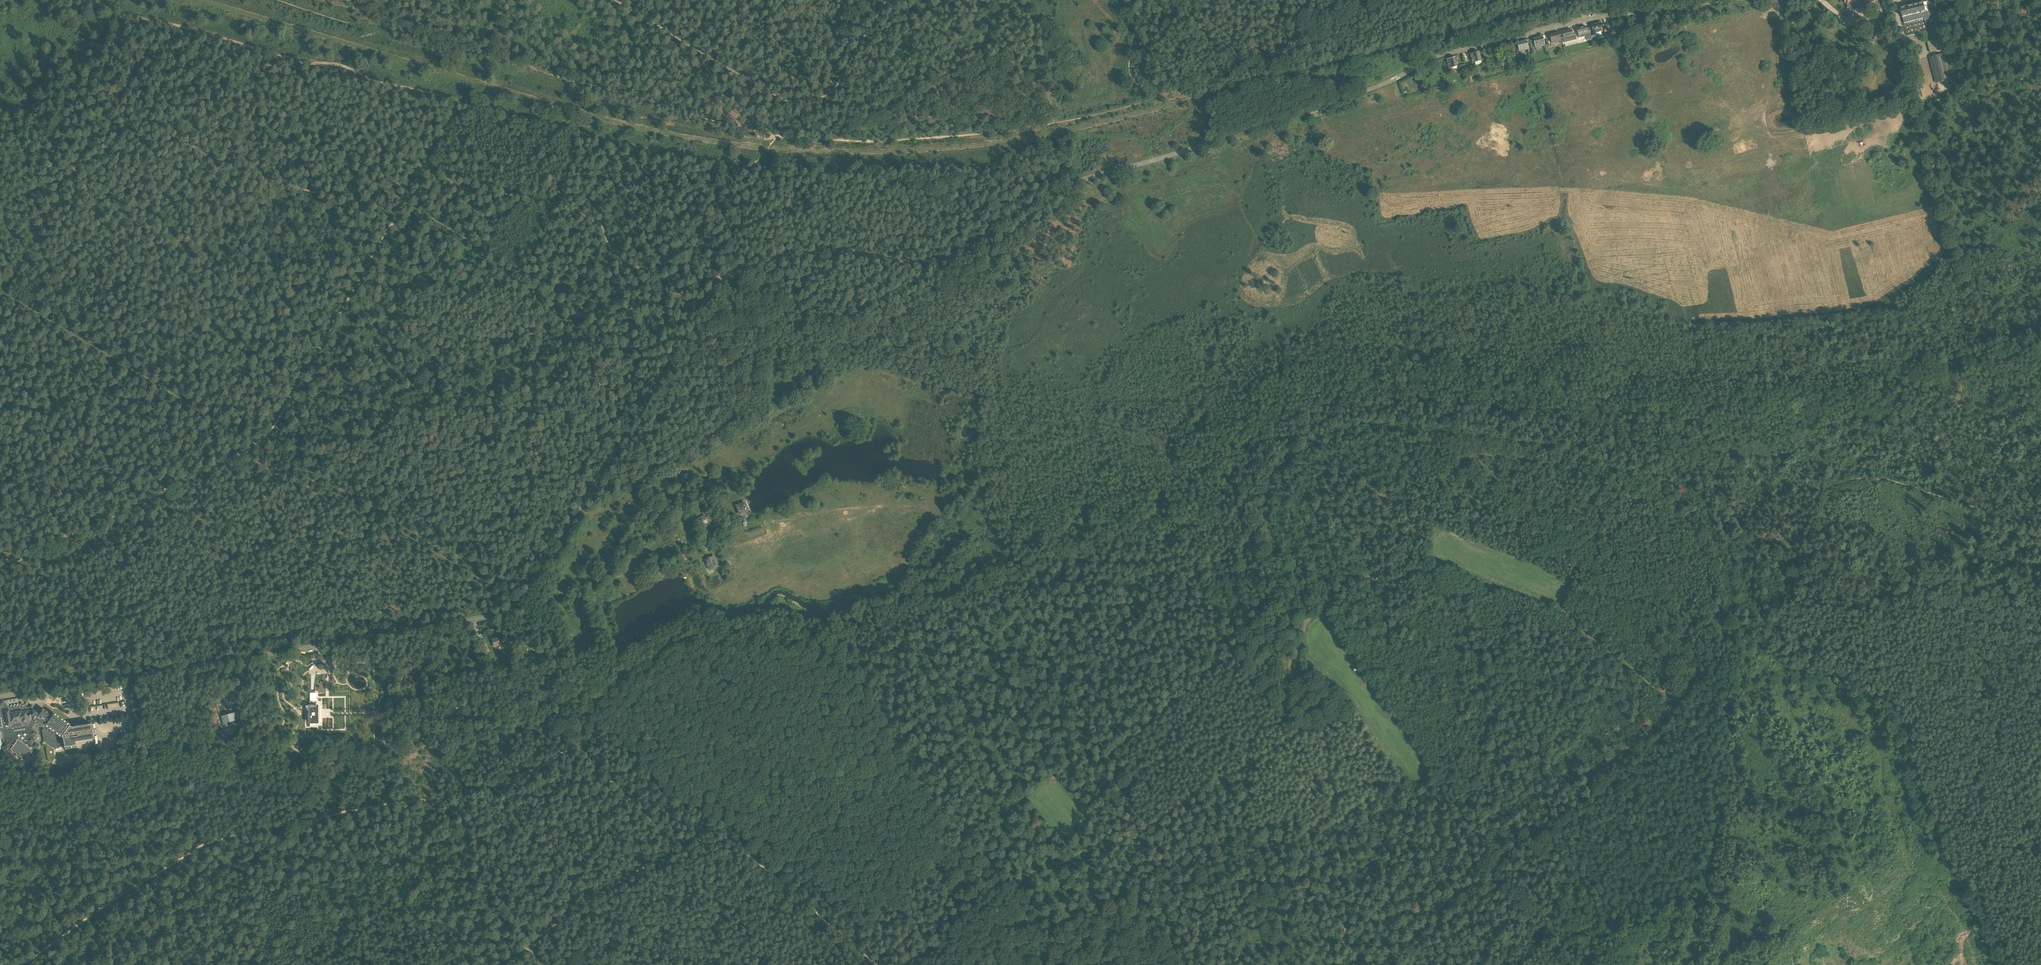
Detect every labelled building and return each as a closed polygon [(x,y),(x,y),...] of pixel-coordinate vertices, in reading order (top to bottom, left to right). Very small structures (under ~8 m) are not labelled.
[(1846,3),(1847,3),(1848,8),(1852,7),(1860,5),(1876,1),(1876,0),(1845,0),(1846,3)] [(1927,10),(1926,11),(1924,2),(1900,8),(1904,23),(1924,18),(1925,23),(1930,22),(1927,10)] [(1597,23),(1591,25),(1593,29),(1590,30),(1592,36),(1596,35),(1595,31),(1600,30),(1600,28),(1602,27),(1601,23),(1598,24),(1597,23)] [(1592,39),(1592,36),(1591,36),(1589,30),(1590,30),(1589,27),(1587,28),(1587,26),(1583,27),(1577,28),(1579,36),(1588,34),(1588,38),(1591,37),(1591,39),(1592,39)] [(1562,32),(1564,37),(1561,37),(1562,42),(1565,42),(1577,39),(1576,34),(1573,35),(1573,34),(1572,30),(1568,31),(1568,30),(1562,32)] [(1561,41),(1559,32),(1550,35),(1552,43),(1561,41)] [(1543,36),(1534,38),(1536,47),(1545,45),(1543,36)] [(1938,39),(1928,42),(1930,53),(1941,50),(1938,39)] [(1526,40),(1518,42),(1520,51),(1529,49),(1526,40)] [(1479,52),(1474,53),(1474,54),(1471,55),(1473,62),(1481,60),(1479,52)] [(1943,53),(1929,57),(1936,83),(1950,79),(1943,53)] [(1455,57),(1450,59),(1450,60),(1447,60),(1449,68),(1457,66),(1455,57)] [(1410,94),(1422,89),(1417,77),(1403,82),(1405,89),(1408,88),(1410,94)] [(744,502),(736,505),(739,516),(748,513),(744,502)] [(707,517),(699,521),(703,528),(710,524),(707,517)] [(714,568),(719,567),(714,555),(704,559),(706,563),(708,569),(709,571),(713,569),(714,568)] [(531,634),(526,636),(531,647),(535,646),(531,634)] [(502,639),(501,639),(500,636),(492,639),(494,646),(498,645),(498,646),(503,644),(502,639)] [(317,693),(316,693),(311,693),(310,693),(310,702),(311,705),(310,705),(310,723),(311,722),(311,726),(317,726),(317,722),(318,722),(318,706),(318,705),(317,705),(317,702),(317,693)] [(37,712),(31,708),(31,707),(27,707),(25,707),(25,705),(23,704),(21,704),(20,705),(18,704),(17,706),(15,705),(14,706),(12,705),(10,707),(7,705),(6,705),(6,704),(0,705),(0,732),(2,731),(3,739),(6,738),(7,742),(6,742),(6,746),(2,747),(3,752),(10,752),(11,749),(12,750),(13,753),(15,752),(17,754),(17,756),(20,756),(22,757),(22,760),(25,759),(26,760),(31,753),(33,754),(40,745),(34,741),(35,739),(29,735),(33,730),(29,727),(28,722),(31,722),(32,720),(43,727),(41,730),(42,730),(42,734),(53,742),(63,740),(64,747),(76,745),(75,741),(94,738),(91,723),(74,726),(74,725),(72,724),(71,722),(70,724),(53,712),(51,714),(41,707),(37,712)] [(221,716),(223,724),(236,720),(234,712),(221,716)]
